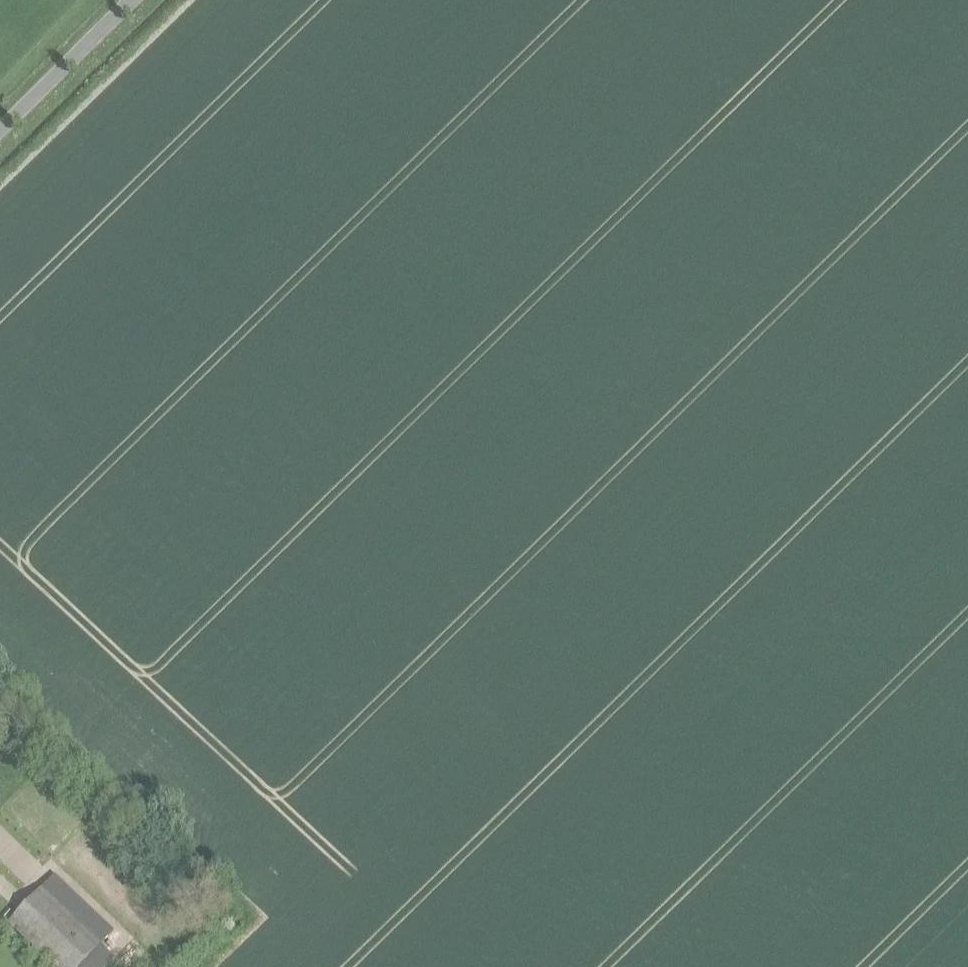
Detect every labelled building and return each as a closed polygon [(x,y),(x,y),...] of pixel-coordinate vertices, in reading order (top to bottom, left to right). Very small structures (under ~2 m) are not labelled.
[(40,889),(6,925),(51,966),(78,966),(100,944),(40,889)]
